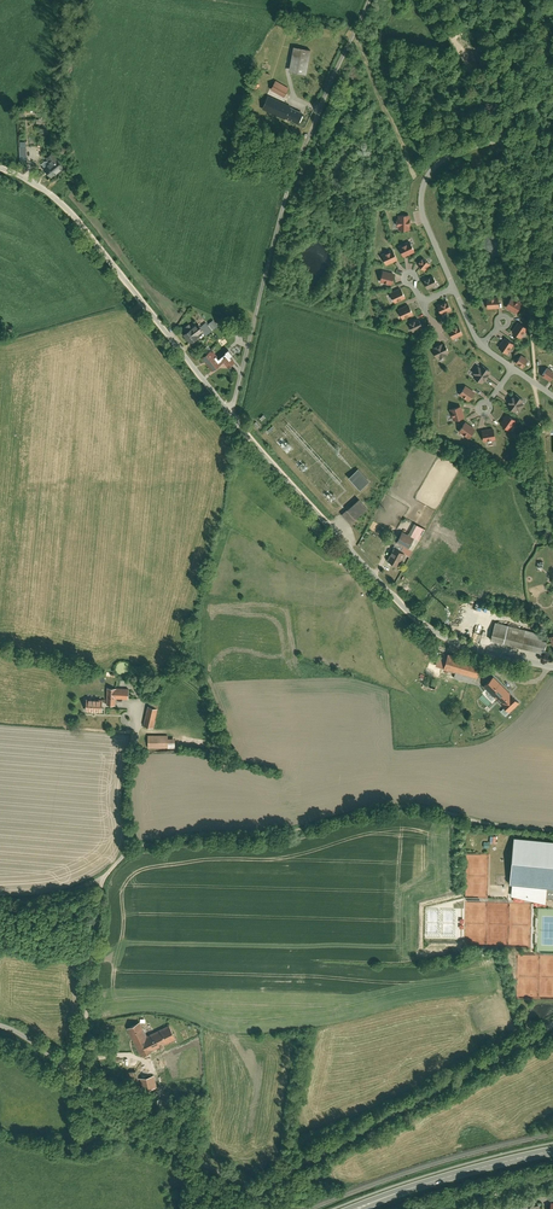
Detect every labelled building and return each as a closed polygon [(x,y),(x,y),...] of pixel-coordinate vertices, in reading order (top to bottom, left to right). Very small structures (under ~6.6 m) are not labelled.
[(309,46),(296,44),(291,68),(309,71),(313,47),(309,46)] [(257,77),(252,81),(254,83),(257,86),(258,84),(261,81),(257,77)] [(274,82),(273,85),(286,93),(291,84),(277,77),(274,82)] [(293,102),(269,91),(264,102),(281,110),(287,113),(293,102)] [(29,142),(21,142),(22,159),(30,158),(29,142)] [(56,173),(70,161),(63,152),(61,154),(55,147),(49,153),(54,160),(49,165),(56,173)] [(399,230),(408,230),(409,215),(400,215),(399,230)] [(399,244),(404,254),(415,249),(411,239),(399,244)] [(384,253),(390,262),(400,256),(395,247),(384,253)] [(415,259),(422,265),(427,258),(419,253),(415,259)] [(385,277),(396,279),(398,269),(387,267),(385,277)] [(425,275),(428,283),(437,279),(435,272),(425,275)] [(392,289),(396,297),(406,293),(402,284),(392,289)] [(488,303),(498,303),(498,294),(487,294),(488,303)] [(506,303),(516,309),(522,300),(512,294),(506,303)] [(437,302),(442,310),(452,305),(447,296),(437,302)] [(400,307),(404,314),(414,309),(409,301),(400,307)] [(410,318),(413,326),(422,323),(420,315),(410,318)] [(201,319),(185,332),(193,343),(209,330),(201,319)] [(513,328),(521,333),(526,324),(519,319),(513,328)] [(449,327),(453,335),(463,329),(458,321),(449,327)] [(499,344),(507,349),(513,340),(505,335),(499,344)] [(445,340),(432,345),(436,354),(439,352),(441,355),(447,353),(445,349),(449,348),(445,340)] [(215,368),(228,358),(233,364),(239,359),(231,350),(225,354),(226,356),(224,358),(214,346),(204,354),(215,368)] [(516,359),(523,364),(528,356),(521,352),(516,359)] [(479,365),(477,368),(487,375),(491,369),(484,364),(482,367),(479,365)] [(550,377),(552,373),(552,369),(548,365),(543,372),(550,377)] [(487,375),(477,368),(475,370),(478,373),(476,376),(483,381),(487,375)] [(465,389),(473,395),(478,388),(470,382),(465,389)] [(522,395),(515,390),(511,397),(521,403),(522,401),(519,399),(522,395)] [(519,406),(521,403),(511,397),(507,402),(514,407),(516,404),(519,406)] [(454,418),(464,415),(461,404),(451,407),(454,418)] [(516,418),(506,412),(500,422),(510,428),(516,418)] [(469,435),(475,427),(466,420),(460,428),(469,435)] [(495,438),(494,427),(483,428),(484,439),(495,438)] [(349,475),(361,489),(370,481),(358,467),(349,475)] [(343,516),(350,524),(358,517),(370,507),(361,497),(342,514),(343,516)] [(427,529),(432,531),(437,520),(432,518),(427,529)] [(422,524),(419,522),(413,532),(420,535),(423,529),(420,527),(422,524)] [(393,547),(386,560),(398,566),(404,554),(409,557),(412,551),(408,549),(414,538),(402,531),(396,542),(402,546),(400,550),(393,547)] [(492,637),(545,650),(548,638),(542,636),(544,631),(497,619),(492,637)] [(460,653),(452,651),(448,667),(457,669),(456,675),(479,681),(483,665),(484,659),(460,653)] [(495,673),(485,683),(507,705),(502,709),(508,714),(523,699),(516,692),(515,693),(495,673)] [(95,716),(131,717),(131,702),(126,702),(127,695),(131,696),(131,685),(130,685),(109,684),(109,701),(95,701),(95,716)] [(152,699),(151,698),(146,723),(156,725),(160,700),(152,699)] [(170,739),(170,736),(150,735),(150,744),(178,744),(178,739),(170,739)] [(514,835),(509,881),(513,881),(513,893),(549,901),(549,896),(552,896),(552,839),(514,835)] [(141,1019),(127,1026),(140,1055),(154,1049),(153,1046),(178,1034),(172,1022),(147,1033),(141,1019)] [(138,1069),(128,1071),(132,1091),(158,1086),(155,1073),(140,1077),(138,1069)]
